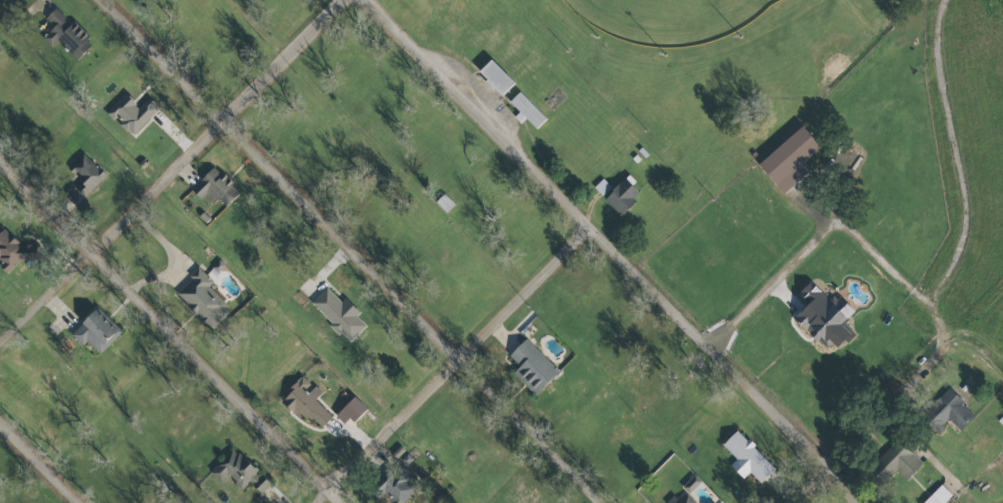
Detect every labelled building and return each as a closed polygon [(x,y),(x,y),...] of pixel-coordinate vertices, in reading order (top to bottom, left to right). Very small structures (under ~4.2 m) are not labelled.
[(53,26),(42,39),(51,48),(57,42),(77,60),(93,43),(71,23),(70,24),(54,9),(45,19),(53,26)] [(478,70),(501,94),(513,82),(490,58),(478,70)] [(518,111),(516,113),(534,130),(546,118),(518,91),(508,101),(518,111)] [(131,134),(158,107),(148,97),(138,107),(124,93),(105,113),(112,120),(115,117),(131,134)] [(802,161),(819,145),(801,125),(757,164),(783,193),(809,169),(802,161)] [(105,174),(81,152),(68,167),(81,179),(74,187),(84,197),(105,174)] [(190,189),(200,198),(204,195),(212,202),(216,197),(225,205),(239,191),(212,165),(190,189)] [(641,193),(625,177),(603,198),(618,214),(641,193)] [(601,195),(610,187),(602,178),(593,187),(601,195)] [(434,201),(445,213),(454,204),(443,193),(434,201)] [(34,247),(27,241),(22,246),(1,226),(0,227),(0,266),(9,274),(34,247)] [(206,287),(212,281),(198,267),(174,294),(212,329),(231,309),(206,287)] [(793,316),(826,351),(842,337),(847,342),(853,335),(841,322),(853,310),(838,294),(830,301),(810,280),(796,293),(807,304),(793,316)] [(365,325),(356,316),(359,312),(344,297),(340,301),(325,287),(309,304),(349,341),(365,325)] [(86,341),(99,353),(120,332),(94,307),(69,333),(82,345),(86,341)] [(519,366),(513,373),(535,394),(558,370),(524,338),(508,355),(519,366)] [(331,416),(313,399),(321,391),(312,383),(311,385),(302,376),(279,398),(304,423),(310,417),(320,427),(331,416)] [(960,430),(975,414),(947,388),(919,418),(936,434),(948,420),(960,430)] [(352,422),(366,408),(352,396),(339,410),(352,422)] [(736,429),(721,444),(735,459),(729,465),(742,478),(749,472),(759,483),(774,468),(736,429)] [(888,478),(895,471),(905,480),(921,463),(896,439),(873,463),(888,478)] [(270,483),(232,447),(210,471),(222,482),(227,476),(241,489),(248,482),(260,494),(270,483)] [(388,502),(402,502),(419,484),(393,460),(370,486),(388,502)] [(700,480),(693,474),(682,487),(688,493),(700,480)] [(951,495),(940,484),(922,502),(943,502),(951,495)] [(696,502),(686,493),(677,502),(695,502),(696,502)]
